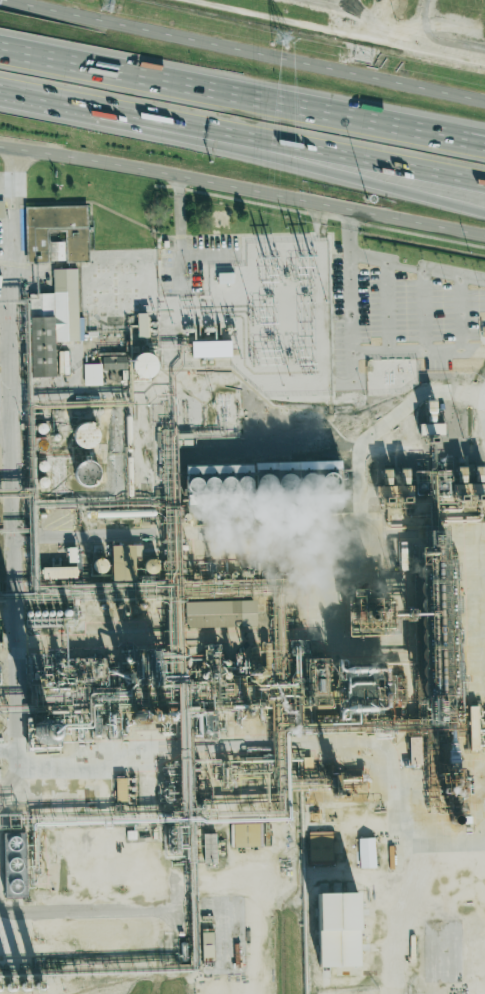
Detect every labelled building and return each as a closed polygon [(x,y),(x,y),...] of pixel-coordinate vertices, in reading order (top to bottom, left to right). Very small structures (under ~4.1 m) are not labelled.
[(25,207),(26,263),(88,261),(86,205),(25,207)] [(31,377),(56,376),(55,341),(84,341),(83,317),(78,317),(77,268),(53,269),(53,294),(29,294),(31,377)] [(192,341),(192,357),(231,356),(230,341),(192,341)] [(134,377),(157,376),(156,354),(133,355),(134,377)] [(102,369),(126,369),(126,357),(102,357),(102,369)] [(102,385),(101,364),(84,364),(84,385),(102,385)] [(98,423),(75,423),(75,447),(97,448),(98,423)] [(76,485),(98,486),(98,462),(77,461),(76,485)] [(186,505),(340,502),(339,461),(253,463),(253,465),(186,466),(186,505)] [(380,511),(410,509),(411,512),(387,514),(388,525),(393,524),(392,517),(403,517),(404,526),(432,525),(432,520),(473,518),(472,502),(484,501),(484,482),(483,464),(435,467),(436,468),(377,472),(380,511)] [(136,545),(112,545),(111,580),(135,581),(136,545)] [(76,577),(76,567),(44,568),(44,578),(76,577)] [(256,626),(255,600),(185,602),(185,627),(256,626)] [(481,750),(481,736),(484,736),(484,720),(484,706),(469,706),(470,750),(481,750)] [(421,737),(409,737),(410,765),(421,765),(421,737)] [(126,778),(116,778),(116,801),(127,801),(126,778)] [(262,823),(233,824),(234,847),(263,846),(262,823)] [(332,831),(309,832),(309,861),(333,860),(332,831)] [(5,897),(26,897),(25,832),(3,833),(5,897)] [(216,834),(204,834),(204,864),(216,864),(216,834)] [(319,967),(359,966),(357,893),(317,894),(319,967)]
